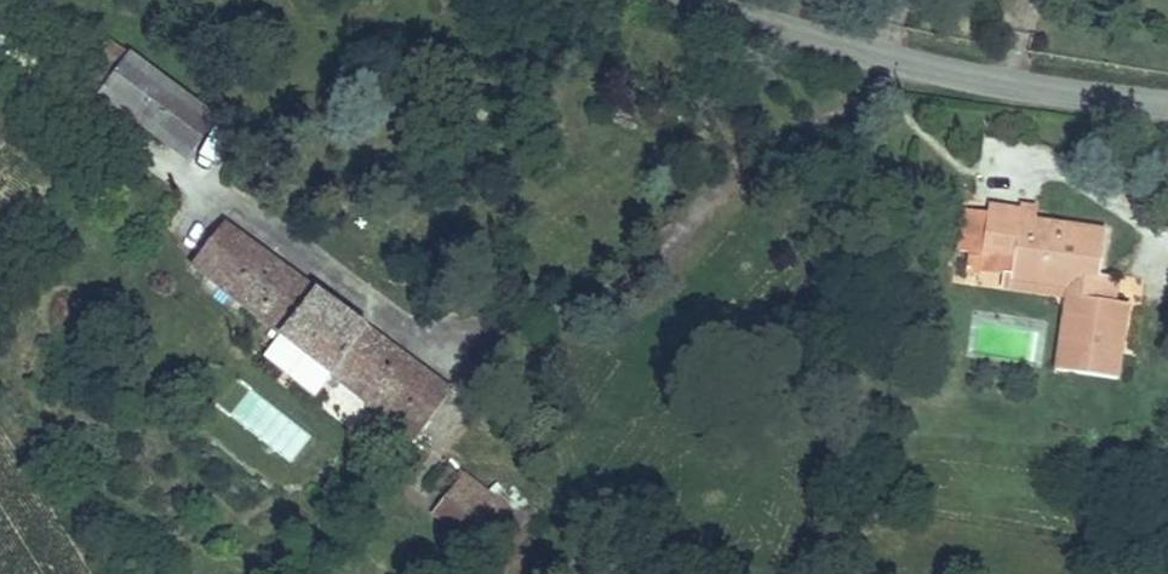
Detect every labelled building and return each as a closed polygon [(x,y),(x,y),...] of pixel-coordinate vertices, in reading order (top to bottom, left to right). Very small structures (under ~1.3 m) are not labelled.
[(169,122),(188,97),(111,40),(81,80),(139,123),(150,109),(169,122)] [(150,109),(139,123),(187,159),(217,119),(188,97),(169,122),(150,109)] [(963,233),(961,245),(969,252),(966,272),(981,274),(982,268),(984,255),(1015,259),(1013,273),(1012,279),(1077,288),(1076,298),(1068,296),(1068,298),(1057,370),(1117,379),(1128,305),(1116,303),(1119,280),(1099,276),(1105,231),(1035,221),(1021,219),(1022,209),(989,204),(988,214),(984,236),(963,233)] [(1037,211),(1022,209),(1021,219),(1035,221),(1037,211)] [(966,211),(963,233),(984,236),(988,214),(966,211)] [(415,439),(451,392),(224,224),(192,264),(281,334),(415,439)] [(984,255),(982,268),(1013,273),(1015,259),(984,255)] [(1012,279),(1010,290),(1068,298),(1068,296),(1076,298),(1077,288),(1012,279)] [(465,474),(445,499),(505,546),(525,520),(465,474)] [(505,546),(445,499),(434,514),(455,530),(446,543),(484,573),(505,546)]
